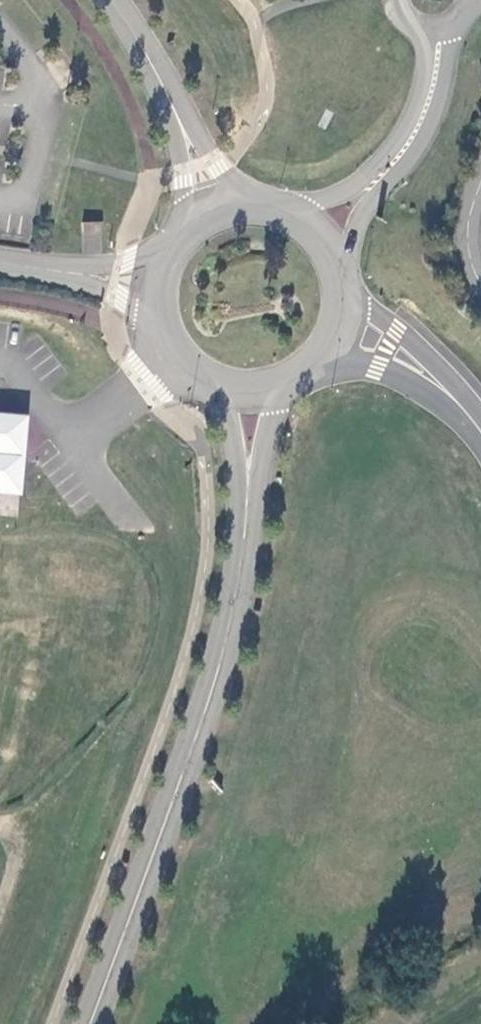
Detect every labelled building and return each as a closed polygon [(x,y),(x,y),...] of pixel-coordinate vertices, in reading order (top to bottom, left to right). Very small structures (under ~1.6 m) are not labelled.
[(101,222),(83,221),(82,233),(101,233),(101,222)] [(19,497),(23,454),(26,418),(0,415),(0,496),(19,497)]
